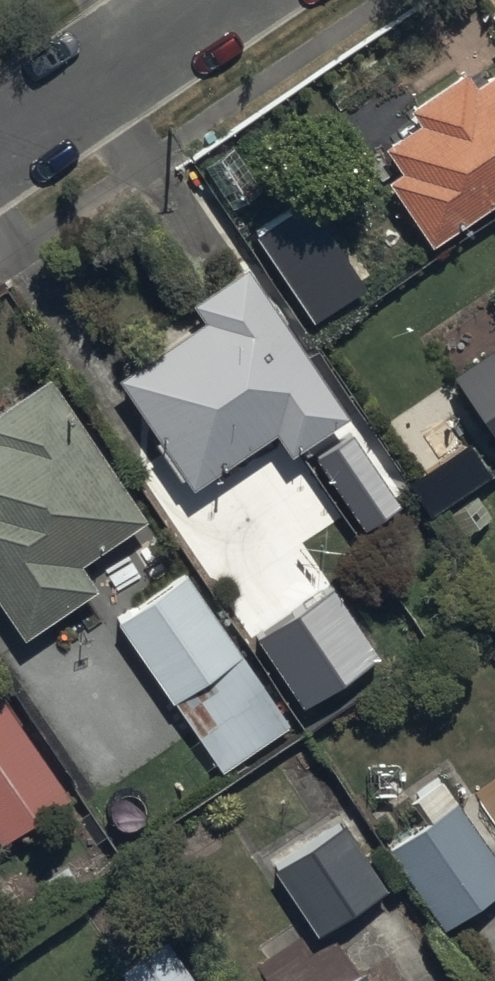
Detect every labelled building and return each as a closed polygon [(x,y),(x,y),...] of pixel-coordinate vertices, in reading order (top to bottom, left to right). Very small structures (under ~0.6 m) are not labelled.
[(494,195),(494,66),(476,79),(466,65),(408,104),(418,119),(383,143),(402,169),(390,177),(432,239),(494,195)] [(309,204),(257,238),(316,327),(368,293),(309,204)] [(207,327),(121,383),(196,492),(277,438),(292,459),(351,422),(250,271),(194,308),(207,327)] [(456,378),(494,435),(494,351),(456,378)] [(21,637),(94,587),(79,565),(144,520),(45,375),(0,405),(0,606),(21,637)] [(353,436),(318,460),(368,534),(404,509),(353,436)] [(471,446),(413,486),(434,517),(492,477),(471,446)] [(182,571),(117,618),(173,695),(238,648),(182,571)] [(332,591),(258,640),(305,710),(379,660),(332,591)] [(0,690),(0,843),(5,850),(84,796),(8,684),(0,690)] [(287,724),(260,686),(196,731),(222,769),(287,724)] [(427,813),(383,843),(355,801),(265,862),(318,941),(393,891),(371,858),(386,848),(440,928),(494,891),(494,858),(440,774),(413,792),(427,813)] [(119,967),(127,980),(194,980),(167,938),(119,967)] [(342,980),(375,980),(366,966),(342,980)]
